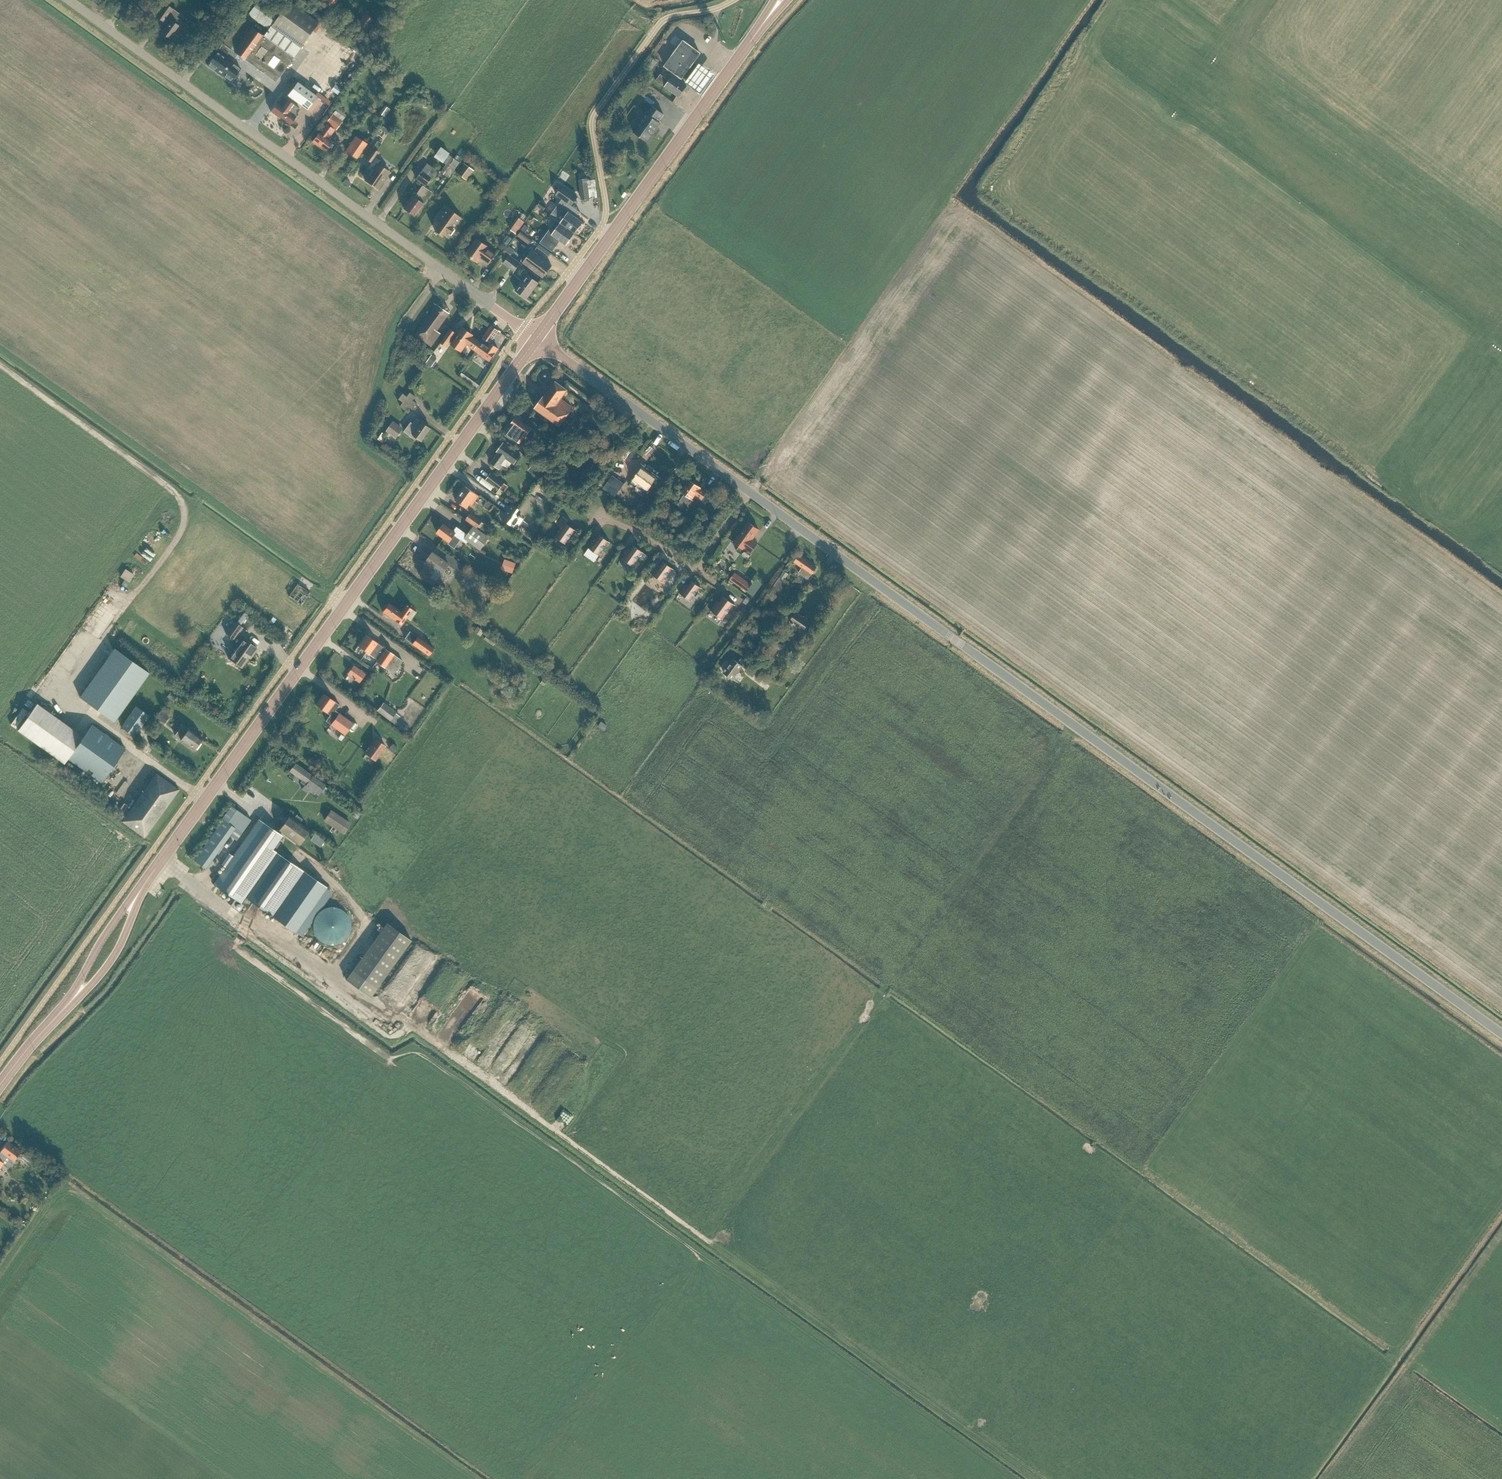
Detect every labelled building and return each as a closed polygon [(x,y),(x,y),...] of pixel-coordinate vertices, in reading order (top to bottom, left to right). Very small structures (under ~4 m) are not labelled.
[(247,15),(267,29),(278,13),(259,0),(258,0),(247,15)] [(264,36),(293,57),(299,47),(300,48),(318,22),(288,1),(264,36)] [(164,4),(155,17),(166,25),(161,33),(169,39),(174,33),(178,36),(180,36),(186,28),(185,26),(175,18),(177,14),(164,4)] [(364,12),(356,24),(366,32),(374,20),(364,12)] [(221,44),(223,45),(235,53),(275,82),(293,57),(264,36),(264,38),(238,20),(221,44)] [(683,41),(665,67),(681,78),(684,74),(687,77),(696,64),(693,61),(699,52),(683,41)] [(235,53),(223,45),(217,52),(207,65),(230,82),(240,68),(230,61),(235,53)] [(650,57),(644,65),(651,70),(657,62),(650,57)] [(698,62),(696,64),(687,77),(684,81),(700,92),(713,73),(698,62)] [(661,74),(656,81),(665,87),(665,88),(679,98),(687,86),(673,76),(670,81),(661,74)] [(297,82),(288,95),(307,110),(317,97),(297,82)] [(278,102),(271,111),(290,125),(296,116),(295,115),(300,109),(286,98),(281,105),(278,102)] [(647,114),(634,133),(647,142),(660,123),(658,122),(664,115),(642,98),(636,106),(647,114)] [(384,105),(379,113),(384,117),(390,109),(384,105)] [(337,108),(333,114),(342,120),(346,115),(337,108)] [(333,114),(326,123),(335,130),(342,121),(342,120),(333,114)] [(325,124),(312,141),(325,151),(329,147),(331,149),(334,146),(331,144),(332,142),(327,139),(334,130),(325,124)] [(384,125),(381,129),(387,133),(390,129),(384,125)] [(360,138),(350,152),(358,158),(368,144),(360,138)] [(376,141),(364,158),(372,164),(379,153),(376,151),(381,144),(376,141)] [(377,163),(365,180),(378,189),(390,172),(377,163)] [(426,163),(415,179),(425,185),(436,170),(426,163)] [(466,180),(473,170),(463,163),(456,173),(466,180)] [(590,199),(587,179),(579,180),(581,200),(590,199)] [(563,200),(551,216),(561,223),(575,234),(583,223),(577,218),(581,213),(571,206),(578,197),(563,186),(556,195),(562,200),(563,200)] [(412,197),(404,208),(414,216),(422,205),(431,193),(423,187),(414,198),(412,197)] [(547,205),(541,201),(538,206),(544,210),(547,205)] [(440,224),(435,231),(442,236),(443,234),(448,238),(450,236),(455,229),(454,229),(462,219),(445,207),(435,221),(440,224)] [(509,229),(516,233),(524,222),(524,221),(527,216),(523,213),(519,218),(518,217),(509,229)] [(575,234),(561,223),(555,231),(551,228),(544,237),(554,244),(558,239),(566,245),(575,234)] [(521,232),(518,235),(529,244),(532,240),(521,232)] [(477,239),(466,254),(478,263),(481,258),(489,264),(496,254),(488,249),(489,247),(477,239)] [(510,247),(506,251),(511,255),(515,250),(510,247)] [(532,251),(523,263),(543,278),(552,266),(532,251)] [(515,272),(521,264),(505,252),(500,259),(504,263),(504,264),(515,272)] [(528,275),(516,291),(527,299),(539,283),(528,275)] [(438,305),(416,335),(432,346),(441,333),(437,331),(450,313),(446,311),(449,308),(444,304),(441,307),(438,305)] [(491,326),(480,341),(474,351),(490,361),(497,351),(497,352),(498,349),(487,341),(490,337),(494,339),(499,332),(491,326)] [(474,351),(480,341),(475,337),(476,336),(463,327),(451,345),(462,352),(467,345),(474,351)] [(450,329),(441,343),(446,347),(456,333),(450,329)] [(437,357),(432,354),(426,362),(431,366),(437,357)] [(462,373),(459,376),(463,379),(477,388),(480,385),(466,376),(462,373)] [(567,421),(577,428),(579,429),(582,425),(567,414),(572,408),(560,400),(567,390),(555,381),(535,409),(558,426),(562,421),(565,423),(567,421)] [(402,393),(398,399),(403,402),(400,407),(406,411),(409,406),(414,410),(418,404),(413,401),(416,397),(410,393),(407,397),(402,393)] [(516,417),(505,432),(520,443),(526,434),(530,437),(534,431),(516,417)] [(416,422),(401,442),(414,451),(429,431),(416,422)] [(392,423),(386,431),(396,438),(402,430),(392,423)] [(498,454),(491,463),(499,470),(502,466),(500,464),(505,458),(512,463),(515,459),(516,460),(520,455),(503,443),(496,453),(498,454)] [(522,444),(519,448),(529,455),(532,451),(522,444)] [(533,463),(528,470),(537,476),(542,469),(533,463)] [(641,469),(631,482),(636,485),(637,483),(646,490),(655,478),(641,469)] [(507,486),(505,484),(491,473),(487,480),(500,491),(501,490),(503,492),(507,486)] [(603,488),(615,496),(624,483),(612,475),(603,488)] [(699,488),(688,480),(680,492),(684,495),(679,502),(686,507),(691,500),(695,495),(701,499),(706,493),(699,488)] [(542,502),(546,496),(550,491),(538,483),(531,494),(542,502)] [(465,487),(455,501),(466,508),(469,503),(472,505),(478,496),(465,487)] [(512,505),(502,518),(516,528),(522,520),(519,518),(520,517),(518,516),(515,514),(518,509),(512,505)] [(488,526),(482,522),(471,513),(466,519),(478,528),(479,527),(485,531),(488,526)] [(561,527),(554,535),(565,543),(575,530),(566,523),(568,521),(562,517),(557,524),(561,527)] [(748,522),(733,542),(739,546),(736,551),(748,559),(751,554),(750,553),(757,543),(752,540),(759,530),(748,522)] [(442,524),(436,533),(449,543),(455,535),(459,538),(464,531),(457,526),(453,532),(442,524)] [(464,531),(459,538),(467,543),(468,542),(480,550),(489,538),(473,526),(467,534),(464,531)] [(594,538),(588,547),(599,555),(609,541),(599,534),(596,539),(594,538)] [(628,549),(622,558),(633,566),(643,552),(633,545),(630,550),(628,549)] [(428,565),(419,576),(434,586),(449,565),(458,572),(463,565),(447,554),(443,560),(433,553),(426,563),(428,565)] [(799,555),(794,562),(802,568),(798,573),(807,579),(816,567),(799,555)] [(512,573),(516,563),(505,559),(501,569),(512,573)] [(658,565),(651,574),(662,582),(672,568),(663,561),(659,566),(658,565)] [(125,569),(120,577),(129,582),(134,574),(125,569)] [(784,570),(771,589),(778,595),(787,582),(784,580),(788,574),(784,570)] [(746,591),(751,584),(735,573),(730,579),(746,591)] [(686,584),(679,593),(690,601),(700,587),(691,580),(687,585),(686,584)] [(296,584),(288,596),(301,605),(309,593),(296,584)] [(735,605),(723,596),(719,602),(717,600),(710,610),(723,619),(734,604),(735,605)] [(385,605),(382,610),(383,611),(382,613),(401,626),(409,614),(413,617),(416,612),(406,606),(403,609),(401,608),(398,611),(388,604),(387,606),(385,605)] [(796,612),(789,622),(802,631),(809,621),(796,612)] [(233,621),(225,633),(234,639),(237,635),(242,627),(233,621)] [(478,626),(474,631),(481,636),(484,631),(478,626)] [(409,632),(404,639),(429,656),(433,649),(409,632)] [(487,634),(484,639),(493,645),(496,641),(487,634)] [(235,646),(227,657),(241,667),(248,657),(250,659),(256,649),(241,638),(237,635),(234,639),(231,643),(235,646)] [(357,647),(376,661),(384,650),(365,636),(357,647)] [(774,640),(770,647),(778,652),(783,646),(774,640)] [(149,673),(115,648),(79,697),(114,722),(149,673)] [(384,650),(376,661),(375,663),(383,668),(393,655),(384,650)] [(393,655),(383,668),(392,675),(402,662),(393,655)] [(731,660),(722,672),(732,680),(741,667),(745,670),(749,665),(741,659),(737,664),(731,660)] [(353,667),(347,675),(358,683),(364,674),(353,667)] [(323,694),(316,705),(330,715),(326,721),(331,724),(330,725),(344,735),(353,723),(339,712),(339,713),(335,710),(339,705),(323,694)] [(177,695),(170,700),(174,705),(181,700),(177,695)] [(390,720),(401,729),(404,726),(397,720),(400,716),(395,713),(396,712),(383,702),(377,711),(389,721),(390,720)] [(37,703),(18,730),(65,764),(68,759),(102,782),(125,749),(92,725),(84,737),(37,703)] [(135,705),(120,726),(134,737),(149,715),(135,705)] [(162,712),(158,718),(163,722),(168,716),(162,712)] [(183,725),(174,736),(194,751),(203,739),(183,725)] [(375,761),(386,746),(376,739),(371,745),(369,744),(363,752),(375,761)] [(393,744),(389,749),(394,752),(398,747),(393,744)] [(295,764),(290,771),(307,783),(307,784),(320,793),(325,785),(295,764)] [(157,774),(122,822),(145,838),(179,789),(157,774)] [(223,820),(194,861),(206,869),(235,828),(242,832),(251,819),(231,805),(222,819),(223,820)] [(350,824),(330,810),(324,820),(344,833),(350,824)] [(289,816),(279,831),(299,845),(309,830),(289,816)] [(215,885),(212,889),(217,893),(220,889),(232,897),(237,901),(241,904),(246,898),(294,931),(325,887),(272,849),(282,836),(259,819),(233,856),(229,853),(222,864),(226,867),(213,884),(215,885)] [(232,897),(228,903),(234,907),(237,901),(232,897)] [(313,921),(313,926),(313,930),(315,935),(318,939),(322,942),(327,944),(332,945),(337,944),(341,942),(345,939),(348,935),(350,931),(351,926),(350,921),(348,916),(345,912),(342,909),(337,907),(332,907),(327,907),(322,909),(318,912),(315,916),(313,921)] [(387,923),(351,971),(376,989),(411,940),(387,923)] [(18,1155),(21,1151),(8,1141),(1,1151),(0,1153),(0,1165),(1,1163),(8,1168),(14,1160),(18,1155)] [(36,1158),(26,1150),(21,1157),(31,1165),(36,1158)]
